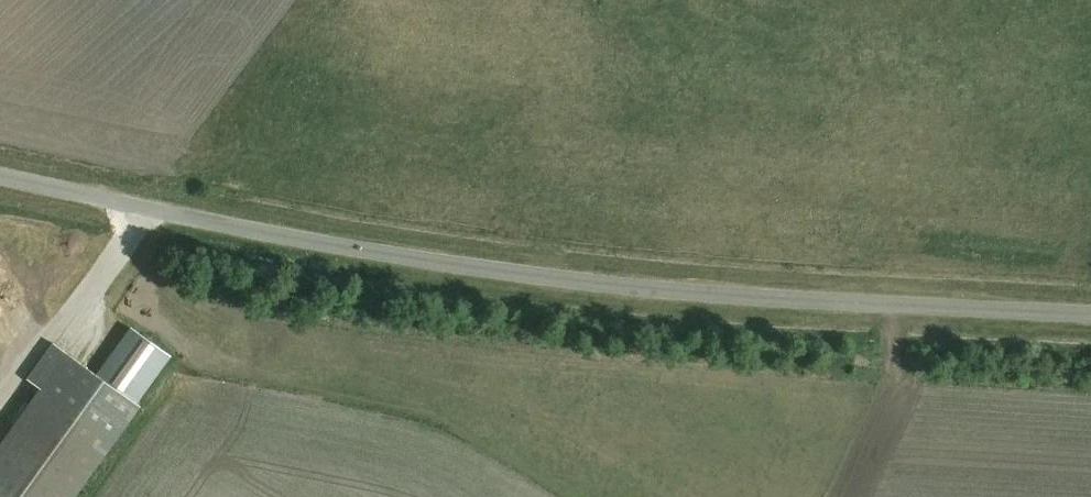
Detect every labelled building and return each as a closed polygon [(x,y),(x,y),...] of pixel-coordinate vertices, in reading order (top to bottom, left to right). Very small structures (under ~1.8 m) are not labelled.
[(0,450),(0,496),(75,496),(140,407),(138,405),(172,357),(132,328),(97,376),(54,345),(28,382),(42,392),(0,450)]
